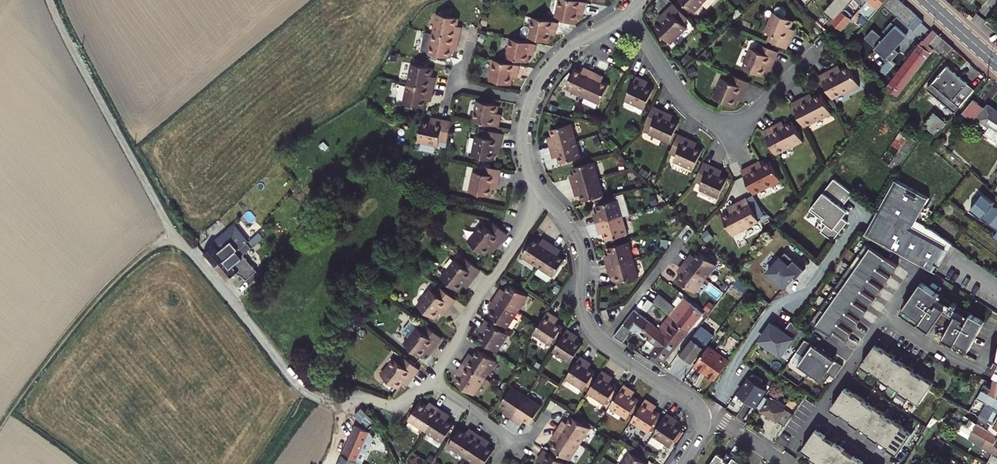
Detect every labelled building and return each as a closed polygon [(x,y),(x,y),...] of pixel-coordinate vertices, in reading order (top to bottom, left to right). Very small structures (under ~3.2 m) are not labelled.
[(583,8),(585,1),(578,0),(557,0),(553,16),(574,21),(576,13),(579,13),(580,7),(583,8)] [(694,13),(702,6),(701,5),(705,0),(682,0),(694,13)] [(820,18),(830,26),(854,0),(835,0),(820,18)] [(862,8),(870,0),(857,0),(861,3),(860,6),(862,8)] [(864,26),(867,23),(884,4),(887,0),(870,0),(862,8),(866,12),(859,20),(864,26)] [(900,0),(887,0),(884,4),(914,31),(923,21),(900,0)] [(662,20),(664,22),(658,27),(673,42),(688,28),(683,23),(689,18),(674,3),(664,14),(666,15),(662,20)] [(766,30),(772,33),(768,40),(787,48),(793,34),(791,33),(793,29),(791,28),(794,20),(774,11),(766,30)] [(437,14),(433,34),(459,39),(460,32),(459,32),(459,26),(457,26),(458,19),(437,14)] [(523,26),(521,32),(523,35),(548,41),(550,32),(552,33),(553,30),(556,31),(557,23),(531,17),(529,25),(524,25),(523,26)] [(990,18),(986,23),(996,31),(996,23),(990,18)] [(848,37),(858,25),(853,19),(842,31),(848,37)] [(874,29),(866,38),(891,62),(899,53),(894,48),(906,35),(893,22),(884,31),(888,34),(884,39),(874,29)] [(923,39),(920,44),(887,88),(898,97),(931,53),(934,49),(929,45),(938,35),(931,28),(923,39)] [(457,47),(459,39),(433,34),(425,33),(422,49),(429,51),(428,55),(450,59),(452,52),(454,53),(455,47),(457,47)] [(959,53),(943,39),(938,35),(929,45),(934,49),(931,53),(936,58),(940,54),(950,63),(959,53)] [(536,44),(511,39),(506,59),(527,64),(529,56),(531,56),(532,52),(535,52),(536,44)] [(767,71),(769,66),(771,67),(777,53),(760,45),(757,52),(751,49),(742,69),(762,77),(765,70),(767,71)] [(520,66),(493,60),(489,79),(510,83),(512,75),(514,76),(515,72),(518,73),(520,66)] [(411,65),(407,84),(433,90),(435,82),(433,82),(433,76),(432,76),(433,69),(411,65)] [(836,72),(834,68),(820,75),(832,99),(850,90),(851,92),(860,87),(849,66),(841,70),(836,72)] [(957,111),(975,90),(947,66),(929,87),(957,111)] [(567,89),(583,97),(594,73),(588,70),(587,72),(584,71),(583,73),(576,69),(567,89)] [(600,78),(601,76),(594,73),(583,97),(600,105),(609,85),(603,82),(604,80),(600,78)] [(728,81),(723,78),(714,97),(734,106),(737,98),(739,99),(741,95),(744,96),(750,82),(732,74),(728,81)] [(642,80),(636,78),(625,102),(643,110),(652,90),(645,87),(646,85),(641,83),(642,80)] [(429,98),(432,98),(433,90),(407,84),(404,105),(425,110),(426,102),(428,102),(429,98)] [(808,101),(806,97),(792,103),(804,126),(822,117),(822,119),(832,114),(821,94),(813,98),(808,101)] [(987,130),(985,133),(996,142),(996,111),(988,105),(985,109),(973,100),(962,113),(987,130)] [(497,107),(476,102),(471,123),(498,128),(499,119),(497,119),(498,114),(496,113),(497,107)] [(645,123),(652,127),(650,133),(668,141),(677,122),(670,119),(671,116),(667,113),(667,111),(653,105),(645,123)] [(946,124),(934,113),(925,124),(937,134),(946,124)] [(430,123),(422,122),(417,143),(437,148),(439,141),(446,143),(450,123),(435,120),(435,122),(430,121),(430,123)] [(779,129),(777,124),(764,131),(776,155),(793,146),(794,147),(803,143),(793,122),(784,126),(779,129)] [(548,142),(550,149),(575,142),(570,124),(550,130),(551,137),(550,138),(550,141),(548,142)] [(901,131),(882,159),(890,164),(909,136),(901,131)] [(482,138),(476,137),(471,158),(493,162),(495,155),(496,155),(497,150),(500,151),(503,136),(484,132),(482,138)] [(670,154),(677,158),(674,163),(692,172),(701,153),(695,149),(696,147),(691,145),(692,142),(678,136),(670,154)] [(909,136),(890,164),(889,166),(896,169),(915,141),(909,136)] [(559,166),(580,160),(575,142),(550,149),(552,156),(554,155),(556,159),(557,158),(559,166)] [(757,169),(755,165),(741,172),(753,195),(771,186),(771,187),(781,182),(770,162),(763,166),(757,169)] [(570,181),(572,187),(597,181),(593,163),(572,168),(574,176),(572,177),(573,179),(570,181)] [(695,183),(702,187),(700,192),(718,201),(727,181),(720,178),(721,176),(717,174),(718,172),(703,165),(695,183)] [(479,174),(473,173),(468,193),(490,198),(491,191),(494,191),(495,186),(497,186),(500,170),(481,166),(479,174)] [(826,192),(838,179),(836,177),(824,190),(826,192)] [(824,190),(810,207),(826,221),(819,229),(830,239),(846,221),(841,217),(838,214),(844,207),(842,206),(840,204),(851,191),(838,179),(826,192),(824,190)] [(929,198),(895,179),(865,234),(932,271),(949,242),(929,226),(917,219),(929,198)] [(581,204),(602,199),(597,181),(572,187),(574,195),(577,194),(577,197),(579,197),(581,204)] [(854,193),(851,191),(840,204),(842,206),(854,193)] [(983,194),(970,209),(996,231),(996,209),(992,205),(994,203),(983,194)] [(595,204),(596,207),(616,201),(622,219),(628,217),(622,196),(595,204)] [(753,196),(746,199),(752,211),(759,207),(753,196)] [(735,210),(730,213),(721,217),(732,238),(741,233),(740,231),(758,222),(752,211),(746,199),(733,206),(735,210)] [(594,219),(596,226),(622,219),(616,201),(596,207),(597,214),(595,215),(596,219),(594,219)] [(847,210),(844,207),(838,214),(841,217),(847,210)] [(606,243),(627,237),(622,219),(596,226),(598,234),(600,233),(601,237),(604,236),(606,243)] [(487,226),(482,222),(467,241),(485,254),(489,248),(493,243),(498,246),(507,234),(491,221),(487,226)] [(218,268),(240,249),(226,231),(216,241),(218,244),(208,253),(218,268)] [(520,258),(536,268),(550,246),(545,242),(543,244),(540,242),(538,244),(532,240),(520,258)] [(953,245),(949,242),(932,271),(936,274),(953,245)] [(498,246),(493,243),(489,248),(493,252),(498,246)] [(606,261),(608,268),(633,261),(629,243),(608,250),(610,256),(607,257),(608,261),(606,261)] [(836,332),(847,340),(852,333),(840,325),(837,322),(840,319),(843,321),(855,329),(860,322),(848,314),(845,311),(848,307),(851,309),(863,318),(867,310),(856,302),(853,300),(855,296),(858,298),(870,307),(875,299),(863,291),(860,289),(863,285),(866,287),(878,295),(883,288),(871,280),(868,278),(871,274),(874,276),(886,284),(891,277),(879,269),(876,267),(879,263),(882,265),(893,273),(898,266),(866,244),(812,322),(829,334),(832,330),(836,332)] [(556,252),(557,250),(550,246),(536,268),(552,279),(564,261),(557,257),(559,255),(556,252)] [(240,249),(218,268),(228,281),(240,270),(233,262),(244,252),(240,249)] [(690,258),(686,264),(708,281),(719,266),(701,253),(697,258),(695,257),(693,260),(690,258)] [(785,254),(769,273),(785,287),(793,277),(796,279),(804,270),(785,254)] [(460,263),(454,260),(441,277),(458,291),(463,285),(467,280),(471,283),(480,270),(464,258),(460,263)] [(255,279),(260,272),(251,261),(242,269),(248,275),(250,274),(255,279)] [(618,285),(638,278),(633,261),(608,268),(610,275),(612,275),(614,279),(616,278),(618,285)] [(679,281),(697,295),(708,281),(686,264),(681,270),(684,272),(682,275),(684,276),(679,281)] [(750,288),(738,278),(733,284),(746,294),(750,288)] [(942,342),(965,355),(969,348),(970,349),(986,322),(958,307),(959,305),(954,303),(953,304),(922,283),(900,314),(929,334),(936,324),(948,331),(942,342)] [(500,291),(496,298),(518,312),(529,296),(511,284),(507,290),(505,288),(502,293),(500,291)] [(434,293),(429,289),(416,304),(434,319),(439,313),(440,314),(444,310),(446,312),(456,299),(439,286),(434,293)] [(655,302),(671,315),(690,331),(704,313),(683,296),(674,308),(659,296),(655,302)] [(488,318),(506,330),(518,312),(496,298),(491,305),(493,306),(490,310),(492,312),(488,318)] [(643,307),(648,311),(655,302),(650,299),(643,307)] [(607,308),(602,310),(605,319),(611,317),(607,308)] [(547,311),(538,325),(532,334),(550,345),(561,327),(555,323),(556,320),(552,318),(553,316),(547,311)] [(664,363),(679,345),(660,330),(649,322),(635,312),(615,338),(624,345),(634,332),(642,330),(651,337),(648,341),(656,347),(651,353),(664,363)] [(690,331),(671,315),(660,330),(679,345),(690,331)] [(482,333),(484,334),(479,340),(498,352),(508,335),(487,321),(483,328),(484,329),(482,333)] [(404,334),(408,338),(404,344),(421,357),(426,352),(427,353),(430,348),(432,350),(442,338),(426,325),(421,331),(409,322),(403,330),(404,334)] [(773,324),(761,340),(781,355),(788,347),(790,349),(804,331),(793,322),(785,333),(773,324)] [(572,334),(566,330),(552,352),(570,364),(581,345),(575,341),(575,339),(571,337),(572,334)] [(712,339),(700,330),(681,354),(692,363),(712,339)] [(798,365),(822,381),(827,373),(835,378),(844,366),(835,360),(834,362),(830,359),(832,355),(819,346),(816,349),(812,346),(813,345),(805,339),(797,351),(804,356),(798,365)] [(878,349),(875,346),(862,365),(872,372),(873,371),(882,377),(881,378),(891,385),(891,384),(900,390),(900,391),(910,398),(910,397),(920,404),(933,384),(924,377),(923,378),(914,372),(915,371),(905,364),(904,365),(886,350),(885,351),(880,347),(878,349)] [(727,364),(707,349),(697,364),(717,379),(727,364)] [(467,357),(463,365),(485,379),(496,361),(478,350),(474,357),(472,355),(469,359),(467,357)] [(989,367),(996,372),(996,353),(989,367)] [(399,362),(394,359),(380,376),(398,389),(403,383),(404,384),(407,380),(410,382),(419,369),(403,356),(399,362)] [(587,360),(580,357),(565,379),(583,391),(595,372),(589,368),(590,366),(585,363),(587,360)] [(457,385),(475,396),(485,379),(463,365),(459,372),(461,373),(459,376),(461,378),(457,385)] [(608,375),(601,370),(587,393),(605,404),(616,386),(610,382),(611,380),(607,377),(608,375)] [(733,390),(737,393),(749,376),(745,372),(733,390)] [(753,374),(751,377),(749,376),(737,393),(756,406),(767,390),(761,385),(762,383),(755,378),(757,376),(753,374)] [(630,389),(623,385),(609,407),(627,418),(638,400),(633,396),(634,394),(629,390),(630,389)] [(506,415),(512,419),(526,397),(510,387),(499,405),(505,409),(504,411),(507,413),(506,415)] [(846,388),(832,408),(841,415),(842,414),(851,420),(850,421),(860,428),(861,427),(870,433),(869,434),(879,441),(880,440),(889,446),(888,448),(898,454),(912,434),(902,427),(903,426),(894,420),(894,421),(884,414),(885,413),(875,407),(875,408),(865,401),(866,400),(857,393),(856,394),(846,388)] [(996,409),(996,398),(989,393),(983,389),(978,399),(996,409)] [(758,407),(763,410),(762,411),(785,426),(793,415),(784,409),(785,406),(772,397),(770,399),(765,396),(758,407)] [(530,425),(542,407),(526,397),(512,419),(518,423),(520,421),(523,423),(524,421),(530,425)] [(652,402),(645,399),(631,421),(649,432),(661,414),(654,409),(655,408),(651,405),(652,402)] [(996,426),(996,409),(978,399),(973,406),(983,411),(980,416),(994,425),(996,426)] [(409,422),(426,433),(440,410),(434,406),(432,408),(428,405),(427,408),(421,403),(409,422)] [(354,415),(365,424),(366,423),(371,417),(361,407),(354,415)] [(446,416),(447,414),(440,410),(426,433),(444,444),(455,426),(449,421),(450,419),(446,416)] [(674,417),(667,412),(652,434),(649,441),(659,448),(662,447),(665,442),(670,446),(682,427),(676,424),(678,422),(673,419),(674,417)] [(562,424),(557,430),(579,445),(590,428),(572,416),(568,423),(566,422),(564,425),(562,424)] [(378,432),(371,420),(366,423),(373,435),(378,432)] [(994,425),(991,429),(977,422),(973,429),(982,435),(996,443),(996,426),(994,425)] [(357,425),(343,455),(362,463),(367,453),(362,450),(369,434),(366,432),(367,430),(357,425)] [(448,446),(465,458),(480,435),(473,431),(472,433),(467,430),(466,432),(459,428),(448,446)] [(864,463),(865,462),(855,455),(854,456),(845,450),(846,449),(836,442),(835,443),(826,437),(827,435),(817,429),(803,449),(813,456),(812,457),(821,463),(822,462),(824,463),(865,463),(864,463)] [(551,448),(569,460),(579,445),(557,430),(553,436),(555,437),(554,440),(556,441),(551,448)] [(487,439),(480,435),(465,458),(475,463),(486,463),(494,451),(488,446),(489,444),(485,442),(487,439)] [(996,449),(996,443),(982,435),(978,442),(996,453),(996,449)] [(541,463),(566,463),(544,450),(540,456),(542,457),(539,463),(541,463)] [(621,463),(647,463),(648,462),(630,451),(621,463)] [(739,460),(728,453),(725,457),(724,459),(717,454),(710,463),(736,463),(739,460)] [(362,463),(343,455),(339,463),(363,463),(362,463)]
